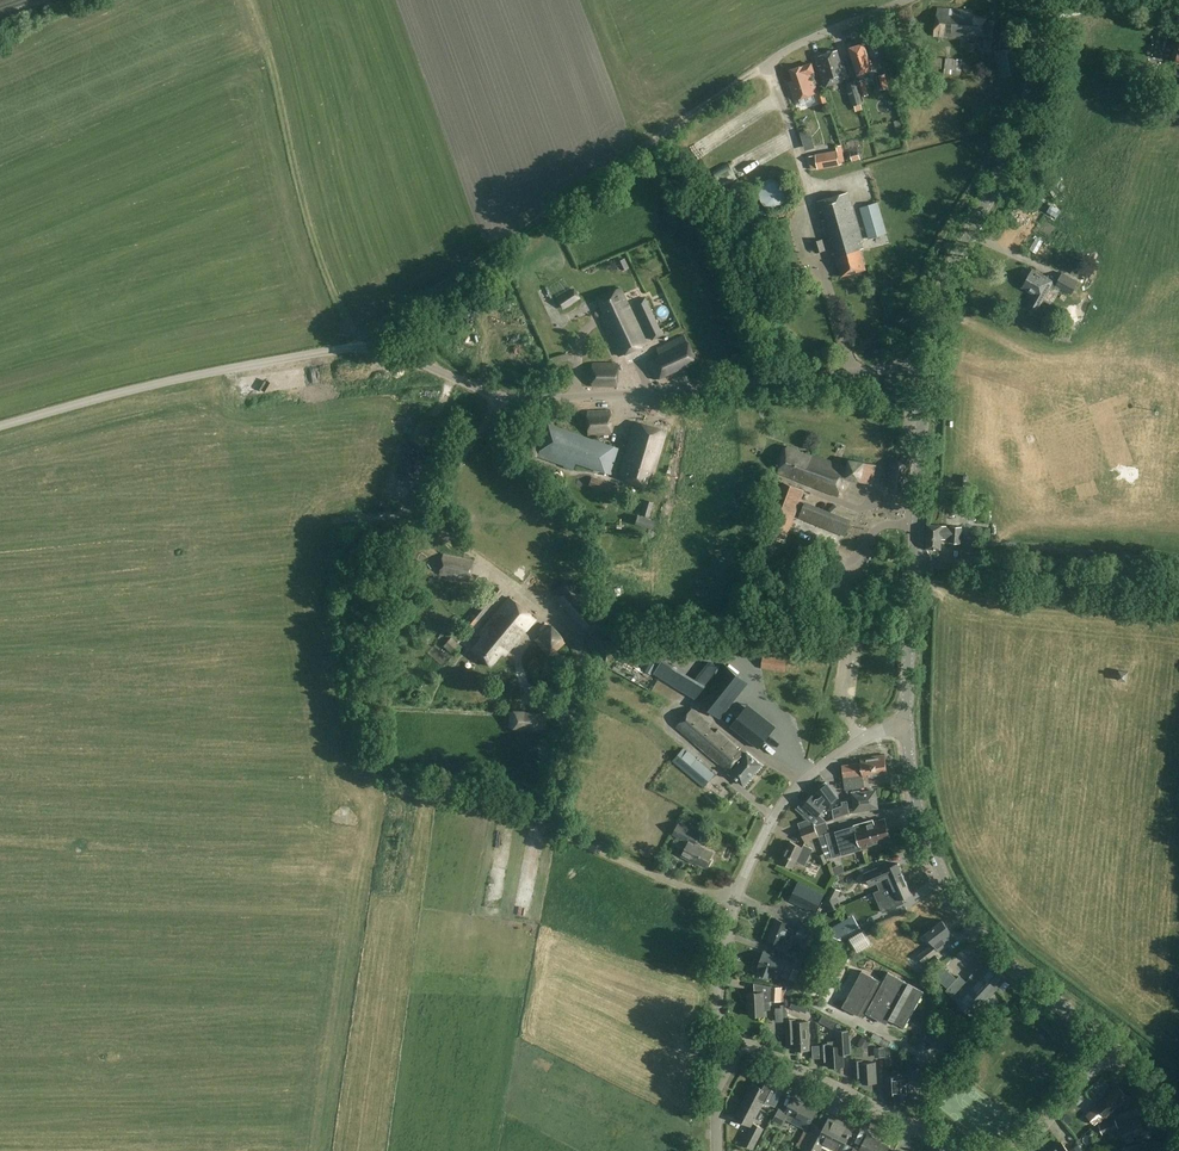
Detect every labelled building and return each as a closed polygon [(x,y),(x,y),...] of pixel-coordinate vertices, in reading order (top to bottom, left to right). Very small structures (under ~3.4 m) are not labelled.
[(988,18),(972,16),(972,11),(937,8),(933,37),(961,40),(961,34),(985,36),(983,50),(994,51),(999,77),(1020,73),(1015,47),(999,50),(1002,22),(988,20),(988,18)] [(863,44),(849,49),(857,76),(871,71),(863,44)] [(849,79),(842,59),(841,60),(837,49),(819,56),(822,65),(818,67),(825,87),(849,79)] [(926,69),(935,70),(934,77),(941,78),(942,70),(943,59),(928,57),(926,69)] [(816,93),(809,74),(815,72),(812,64),(791,72),(794,82),(789,84),(795,100),(816,93)] [(893,91),(888,73),(876,76),(880,90),(889,88),(890,92),(893,91)] [(856,80),(861,96),(868,94),(863,76),(856,78),(857,80),(856,80)] [(861,96),(856,80),(846,83),(852,106),(863,103),(861,96)] [(797,113),(802,133),(808,131),(803,111),(797,113)] [(697,149),(704,143),(700,138),(692,144),(697,149)] [(810,170),(840,165),(840,163),(845,163),(842,146),(836,147),(836,150),(830,151),(828,140),(813,142),(815,154),(815,155),(808,156),(810,170)] [(763,155),(775,150),(773,144),(761,149),(763,155)] [(862,154),(854,157),(856,164),(865,161),(862,154)] [(770,210),(772,211),(775,211),(778,211),(780,210),(782,209),(785,208),(787,206),(788,204),(789,202),(790,199),(791,197),(791,194),(791,192),(790,189),(789,187),(787,185),(785,183),(783,181),(781,180),(779,179),(776,179),(774,179),(771,179),(769,180),(766,181),(764,183),(762,185),(761,187),(760,189),(759,192),(759,194),(759,197),(759,199),(760,202),(762,204),(763,206),(765,208),(767,209),(770,210)] [(820,213),(823,212),(825,220),(822,221),(831,252),(833,258),(836,257),(842,277),(867,270),(861,250),(864,249),(848,192),(816,201),(820,213)] [(877,202),(860,207),(869,239),(887,234),(877,202)] [(1057,285),(1072,295),(1079,283),(1063,273),(1058,282),(1034,268),(1022,288),(1035,295),(1028,306),(1037,312),(1051,288),(1054,290),(1057,285)] [(563,310),(580,299),(573,289),(556,300),(563,310)] [(604,314),(600,317),(619,357),(646,344),(619,289),(597,299),(604,314)] [(663,335),(645,297),(634,303),(652,340),(663,335)] [(696,363),(695,360),(700,358),(696,351),(692,353),(687,343),(650,360),(646,362),(654,381),(659,379),(696,363)] [(592,364),(592,388),(616,388),(617,364),(592,364)] [(689,375),(697,383),(705,375),(696,367),(689,375)] [(890,382),(883,394),(898,402),(904,390),(890,382)] [(586,413),(588,437),(612,436),(611,412),(586,413)] [(650,472),(654,473),(667,432),(636,422),(618,477),(646,486),(650,472)] [(620,448),(588,437),(548,424),(537,456),(573,469),(575,462),(611,474),(620,448)] [(849,459),(847,467),(789,446),(777,472),(813,488),(839,496),(844,478),(862,482),(873,484),(877,467),(849,459)] [(886,486),(908,490),(913,464),(891,460),(886,486)] [(591,477),(588,486),(608,493),(608,491),(616,494),(618,486),(591,477)] [(784,484),(765,534),(785,542),(804,491),(784,484)] [(654,503),(644,500),(640,515),(650,518),(654,503)] [(799,518),(845,536),(852,520),(805,501),(799,518)] [(642,519),(640,527),(660,531),(662,524),(642,519)] [(946,540),(946,539),(950,539),(950,543),(961,544),(962,527),(951,526),(950,535),(946,535),(947,526),(927,525),(926,549),(941,550),(942,539),(946,540)] [(976,553),(977,537),(968,536),(967,552),(976,553)] [(474,561),(443,554),(439,574),(470,580),(474,561)] [(487,579),(478,590),(485,595),(493,584),(487,579)] [(473,626),(502,592),(497,587),(467,622),(473,626)] [(501,654),(504,656),(536,620),(510,597),(478,634),(482,637),(470,650),(490,667),(501,654)] [(552,625),(534,640),(548,658),(566,643),(552,625)] [(444,646),(454,655),(462,647),(451,637),(444,646)] [(762,669),(786,672),(788,659),(764,656),(762,669)] [(1116,682),(1126,684),(1129,673),(1118,671),(1116,682)] [(726,693),(711,681),(696,699),(712,711),(726,693)] [(671,702),(676,694),(667,690),(663,698),(671,702)] [(759,748),(775,726),(748,705),(731,726),(759,748)] [(677,727),(726,768),(726,769),(727,767),(729,769),(728,770),(744,784),(761,763),(747,751),(747,752),(741,747),(739,749),(737,747),(739,745),(718,728),(715,731),(707,725),(710,722),(693,707),(677,727)] [(767,709),(764,713),(773,721),(777,717),(767,709)] [(545,731),(546,714),(508,711),(507,729),(545,731)] [(684,748),(672,761),(704,788),(716,775),(684,748)] [(860,758),(861,763),(843,766),(846,789),(866,787),(864,778),(888,775),(885,754),(860,758)] [(811,811),(806,817),(814,824),(815,824),(815,826),(827,821),(819,814),(825,807),(827,805),(837,798),(826,782),(818,787),(819,789),(817,791),(818,792),(814,796),(812,795),(804,804),(811,811)] [(856,809),(878,806),(875,790),(861,792),(860,790),(853,791),(856,809)] [(892,840),(886,819),(874,823),(874,821),(827,834),(834,857),(892,840)] [(814,824),(801,829),(806,842),(820,836),(815,826),(815,824),(814,824)] [(820,827),(822,834),(830,831),(828,824),(820,827)] [(676,836),(689,842),(682,856),(706,867),(707,866),(709,867),(712,860),(710,859),(713,852),(696,844),(701,834),(681,825),(676,836)] [(797,862),(806,866),(814,849),(804,844),(803,847),(790,841),(781,862),(794,868),(797,862)] [(885,864),(872,869),(865,873),(871,886),(889,878),(892,885),(905,879),(899,863),(887,868),(885,864)] [(840,875),(847,872),(844,864),(836,868),(840,875)] [(905,879),(892,885),(896,893),(878,901),(883,912),(904,903),(903,899),(912,895),(905,879)] [(799,882),(790,900),(815,912),(824,894),(799,882)] [(823,901),(838,898),(841,890),(832,885),(823,901)] [(790,923),(776,918),(768,939),(782,945),(784,940),(785,940),(786,940),(789,940),(791,939),(792,937),(793,935),(793,932),(792,930),(791,928),(789,927),(790,923)] [(955,938),(951,932),(952,932),(943,920),(926,933),(935,944),(919,956),(924,962),(955,938)] [(818,929),(802,922),(796,935),(803,939),(800,946),(810,950),(813,942),(818,929)] [(832,937),(843,941),(862,930),(857,922),(846,928),(842,922),(828,930),(832,937)] [(859,949),(869,943),(863,932),(852,938),(859,949)] [(764,953),(758,966),(760,967),(758,973),(771,978),(773,972),(780,975),(781,973),(790,977),(797,957),(785,953),(783,960),(764,953)] [(929,973),(942,963),(937,956),(924,966),(929,973)] [(976,972),(996,990),(1007,978),(989,961),(983,967),(981,965),(976,972)] [(863,1018),(866,1013),(887,1025),(889,1020),(904,1028),(924,992),(889,972),(883,982),(863,971),(843,1007),(863,1018)] [(996,990),(976,972),(971,977),(972,978),(967,983),(960,977),(959,978),(984,1002),(996,990)] [(795,981),(782,976),(779,985),(792,990),(795,981)] [(984,1002),(959,978),(947,991),(953,996),(953,997),(973,1015),(984,1002)] [(765,1009),(771,1009),(771,1001),(784,1001),(784,997),(783,997),(783,987),(771,987),(756,984),(757,992),(749,993),(750,1017),(765,1016),(765,1009)] [(804,1004),(792,998),(788,1007),(800,1012),(804,1004)] [(788,1043),(796,1043),(797,1051),(810,1050),(809,1022),(796,1023),(795,1020),(787,1020),(788,1043)] [(844,1067),(844,1054),(852,1054),(850,1029),(836,1030),(837,1046),(829,1046),(829,1043),(820,1044),(821,1062),(830,1061),(830,1068),(844,1067)] [(853,1061),(855,1078),(863,1077),(863,1085),(877,1083),(876,1062),(862,1063),(862,1060),(853,1061)] [(925,1069),(913,1069),(914,1083),(925,1082),(925,1069)] [(837,1079),(849,1078),(848,1071),(836,1071),(837,1079)] [(909,1079),(900,1079),(900,1076),(886,1077),(888,1095),(896,1094),(896,1101),(911,1100),(909,1079)] [(744,1100),(761,1109),(767,1097),(777,1103),(784,1091),(764,1081),(761,1087),(753,1083),(744,1100)] [(1119,1087),(1087,1115),(1096,1126),(1129,1097),(1119,1087)] [(779,1109),(774,1119),(783,1124),(786,1118),(808,1129),(818,1108),(793,1096),(785,1112),(779,1109)] [(761,1109),(744,1100),(735,1118),(751,1126),(742,1144),(753,1149),(764,1128),(753,1123),(761,1109)] [(822,1144),(836,1150),(850,1150),(852,1146),(846,1143),(853,1128),(838,1121),(839,1120),(831,1115),(824,1129),(817,1126),(812,1135),(804,1131),(797,1145),(806,1149),(805,1150),(808,1150),(819,1150),(822,1144)] [(1135,1141),(1134,1137),(1145,1133),(1138,1116),(1120,1124),(1128,1143),(1135,1141)] [(1103,1135),(1120,1128),(1116,1118),(1099,1124),(1103,1135)] [(889,1147),(867,1136),(860,1150),(854,1147),(852,1150),(887,1150),(889,1147)] [(1062,1142),(1050,1150),(1070,1150),(1062,1142)]
